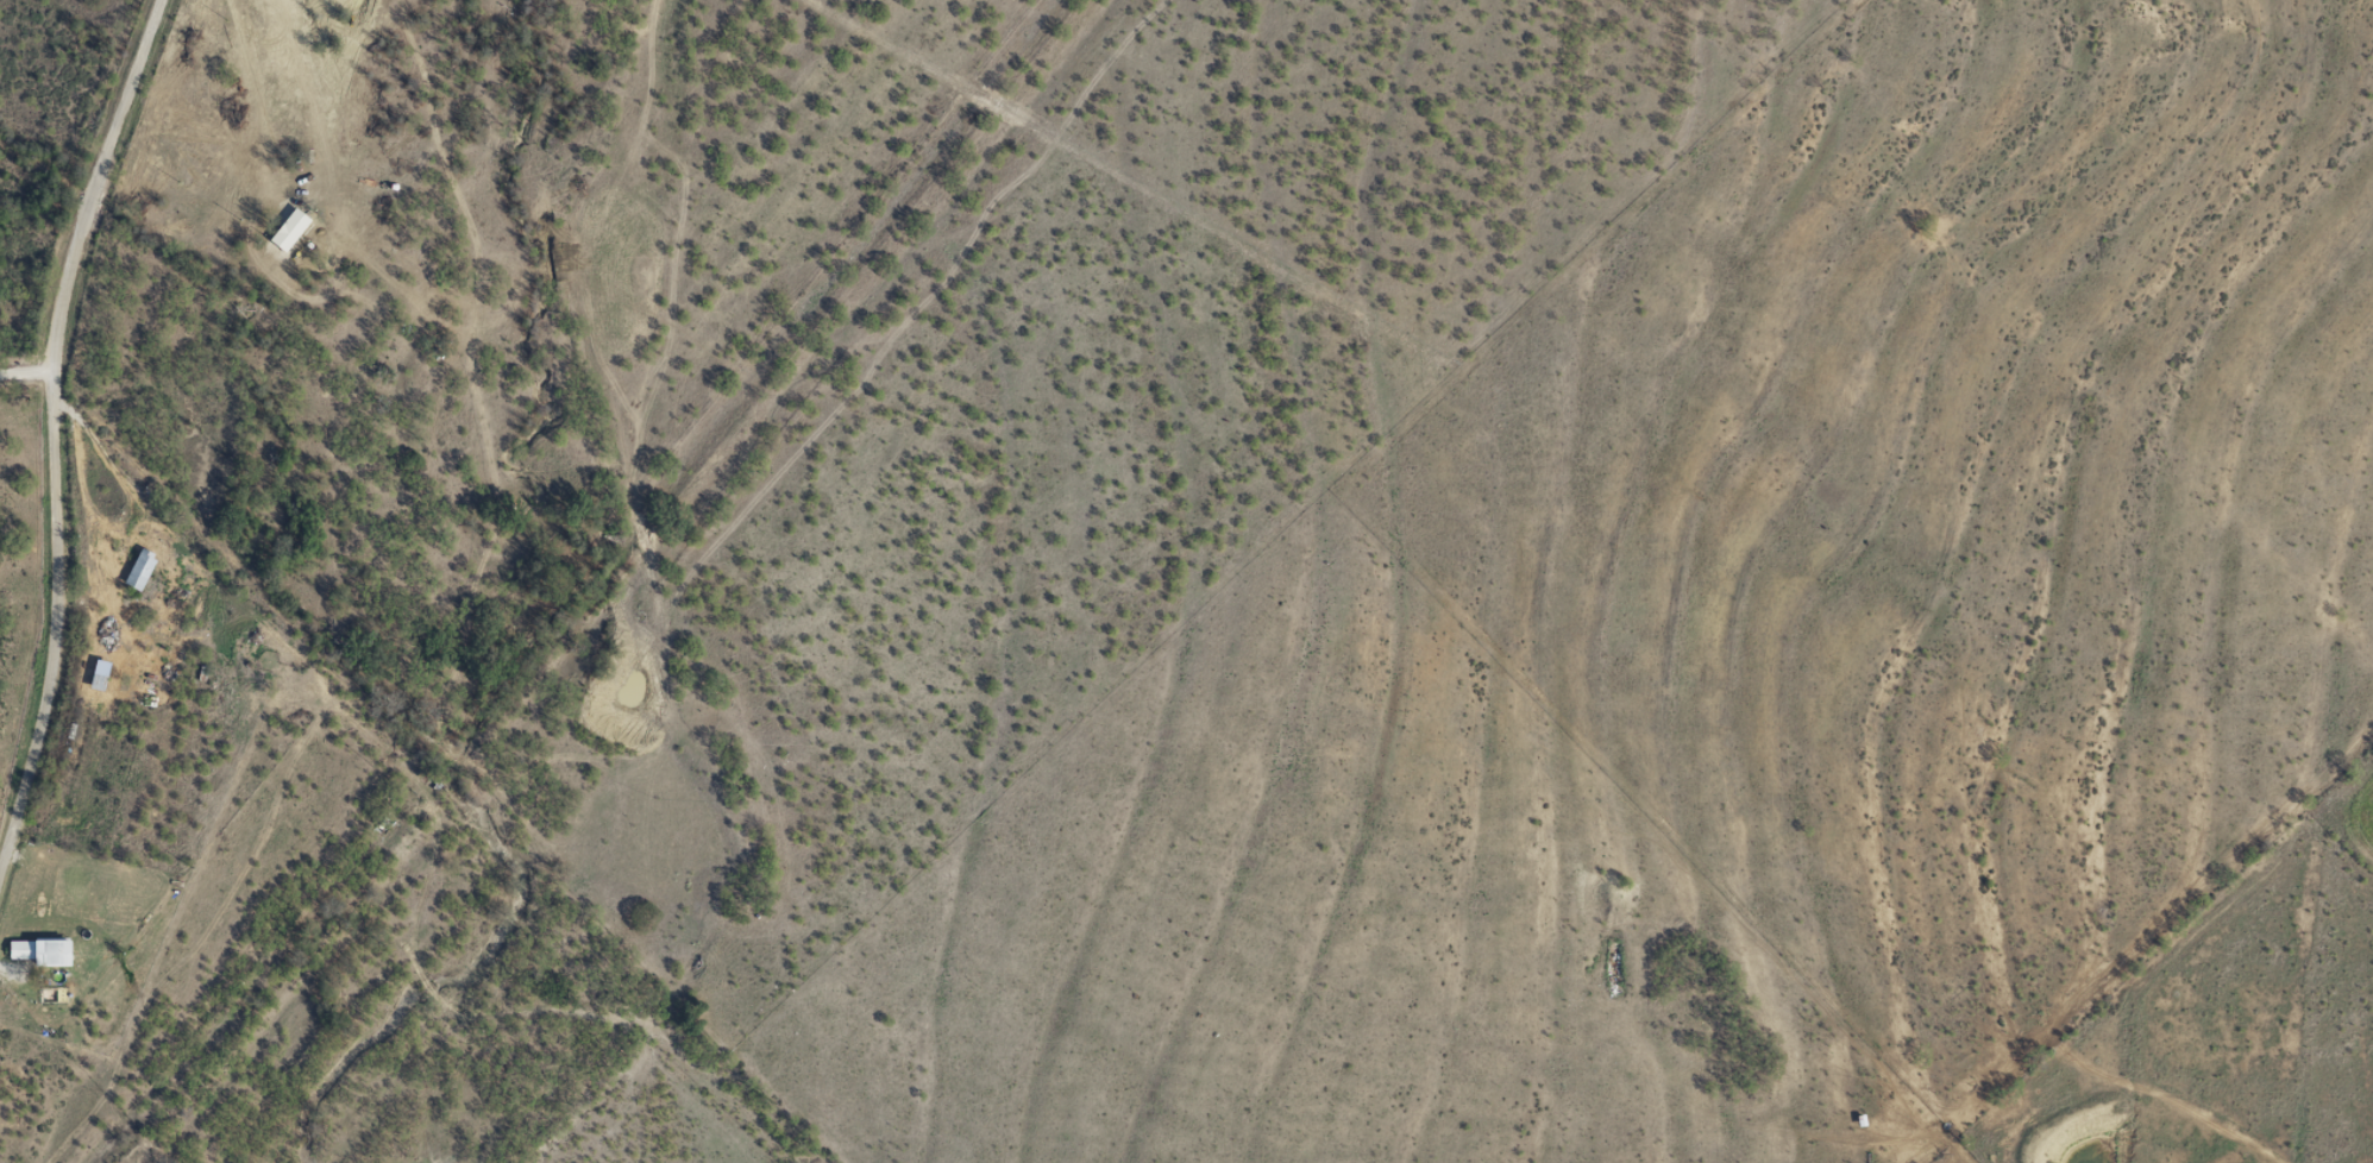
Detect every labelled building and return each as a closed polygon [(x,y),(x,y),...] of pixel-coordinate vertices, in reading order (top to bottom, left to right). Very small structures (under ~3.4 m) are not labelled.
[(156,555),(138,547),(123,585),(141,592),(156,555)] [(88,688),(103,693),(111,663),(96,659),(88,688)] [(33,966),(73,966),(73,938),(7,938),(7,959),(33,959),(33,966)]
